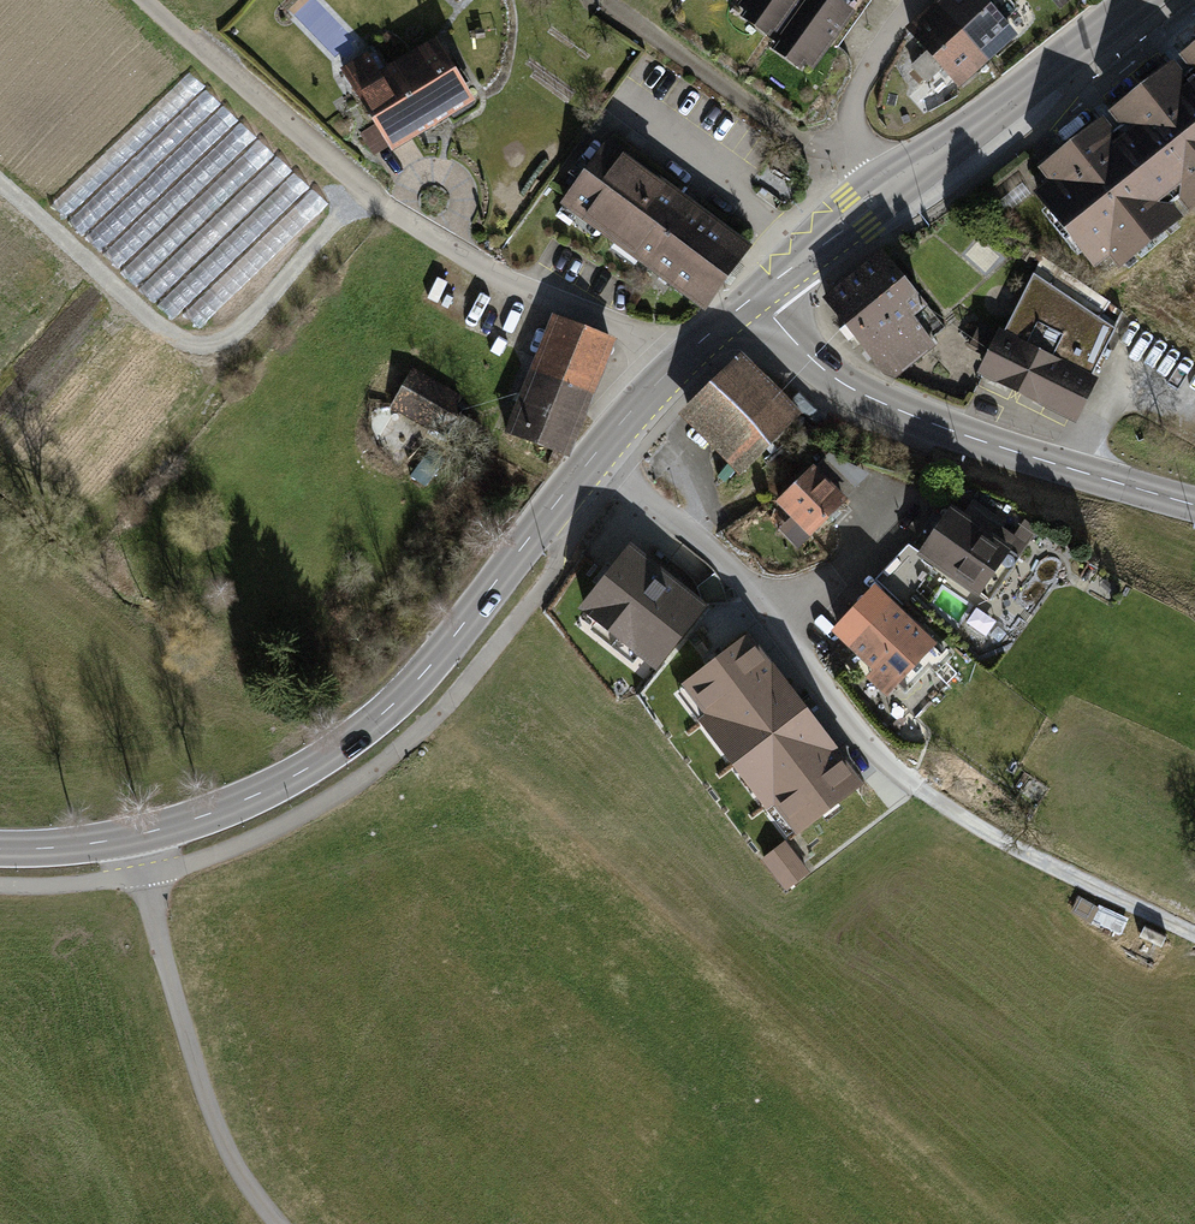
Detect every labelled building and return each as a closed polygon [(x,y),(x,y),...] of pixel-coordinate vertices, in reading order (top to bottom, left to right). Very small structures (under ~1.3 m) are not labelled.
[(742,21),(818,78),(861,22),(831,0),(758,0),(742,21)] [(907,24),(956,82),(1011,36),(981,0),(936,0),(907,24)] [(358,45),(334,59),(387,150),(470,101),(433,39),(374,74),(358,45)] [(1028,171),(1102,269),(1194,200),(1194,47),(1028,171)] [(605,144),(563,200),(705,305),(747,248),(605,144)] [(874,253),(820,298),(875,363),(892,377),(928,344),(920,334),(937,322),(874,253)] [(1000,330),(980,370),(1072,417),(1118,327),(1036,273),(1006,333),(1000,330)] [(552,318),(508,425),(569,449),(613,342),(552,318)] [(738,356),(677,416),(737,475),(797,416),(738,356)] [(412,367),(390,406),(441,434),(463,396),(412,367)] [(807,465),(773,501),(809,535),(843,499),(807,465)] [(945,506),(914,556),(980,597),(1011,547),(945,506)] [(710,604),(632,546),(580,613),(658,672),(710,604)] [(882,578),(908,593),(924,566),(898,551),(882,578)] [(894,605),(850,649),(905,704),(949,661),(894,605)] [(750,634),(681,686),(704,716),(698,721),(768,811),(774,807),(797,837),(866,784),(750,634)] [(785,842),(762,860),(787,891),(810,873),(785,842)]
